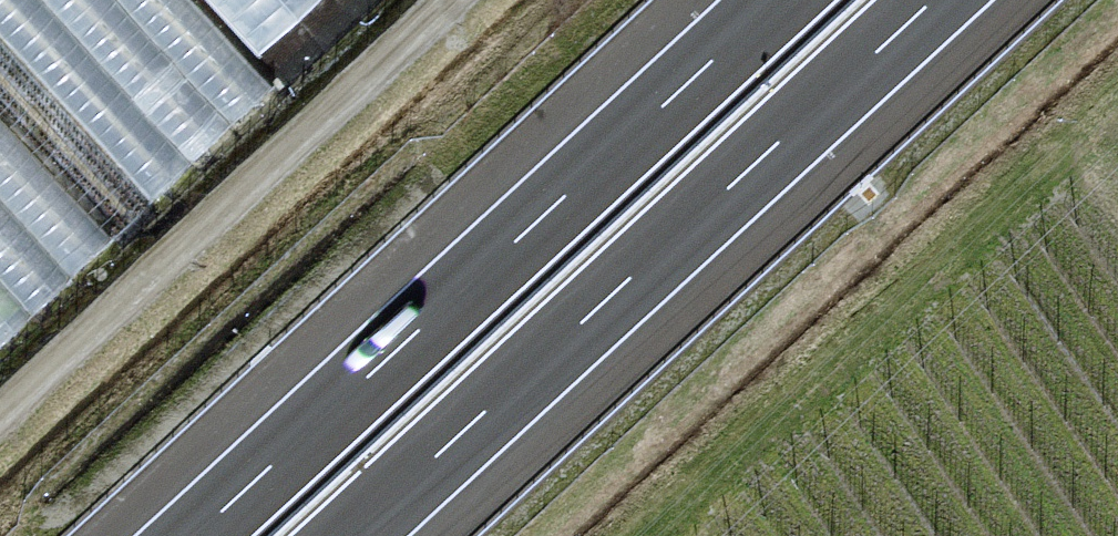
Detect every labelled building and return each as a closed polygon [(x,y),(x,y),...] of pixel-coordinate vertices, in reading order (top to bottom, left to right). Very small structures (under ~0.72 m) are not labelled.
[(114,230),(0,108),(0,336),(114,230)]
